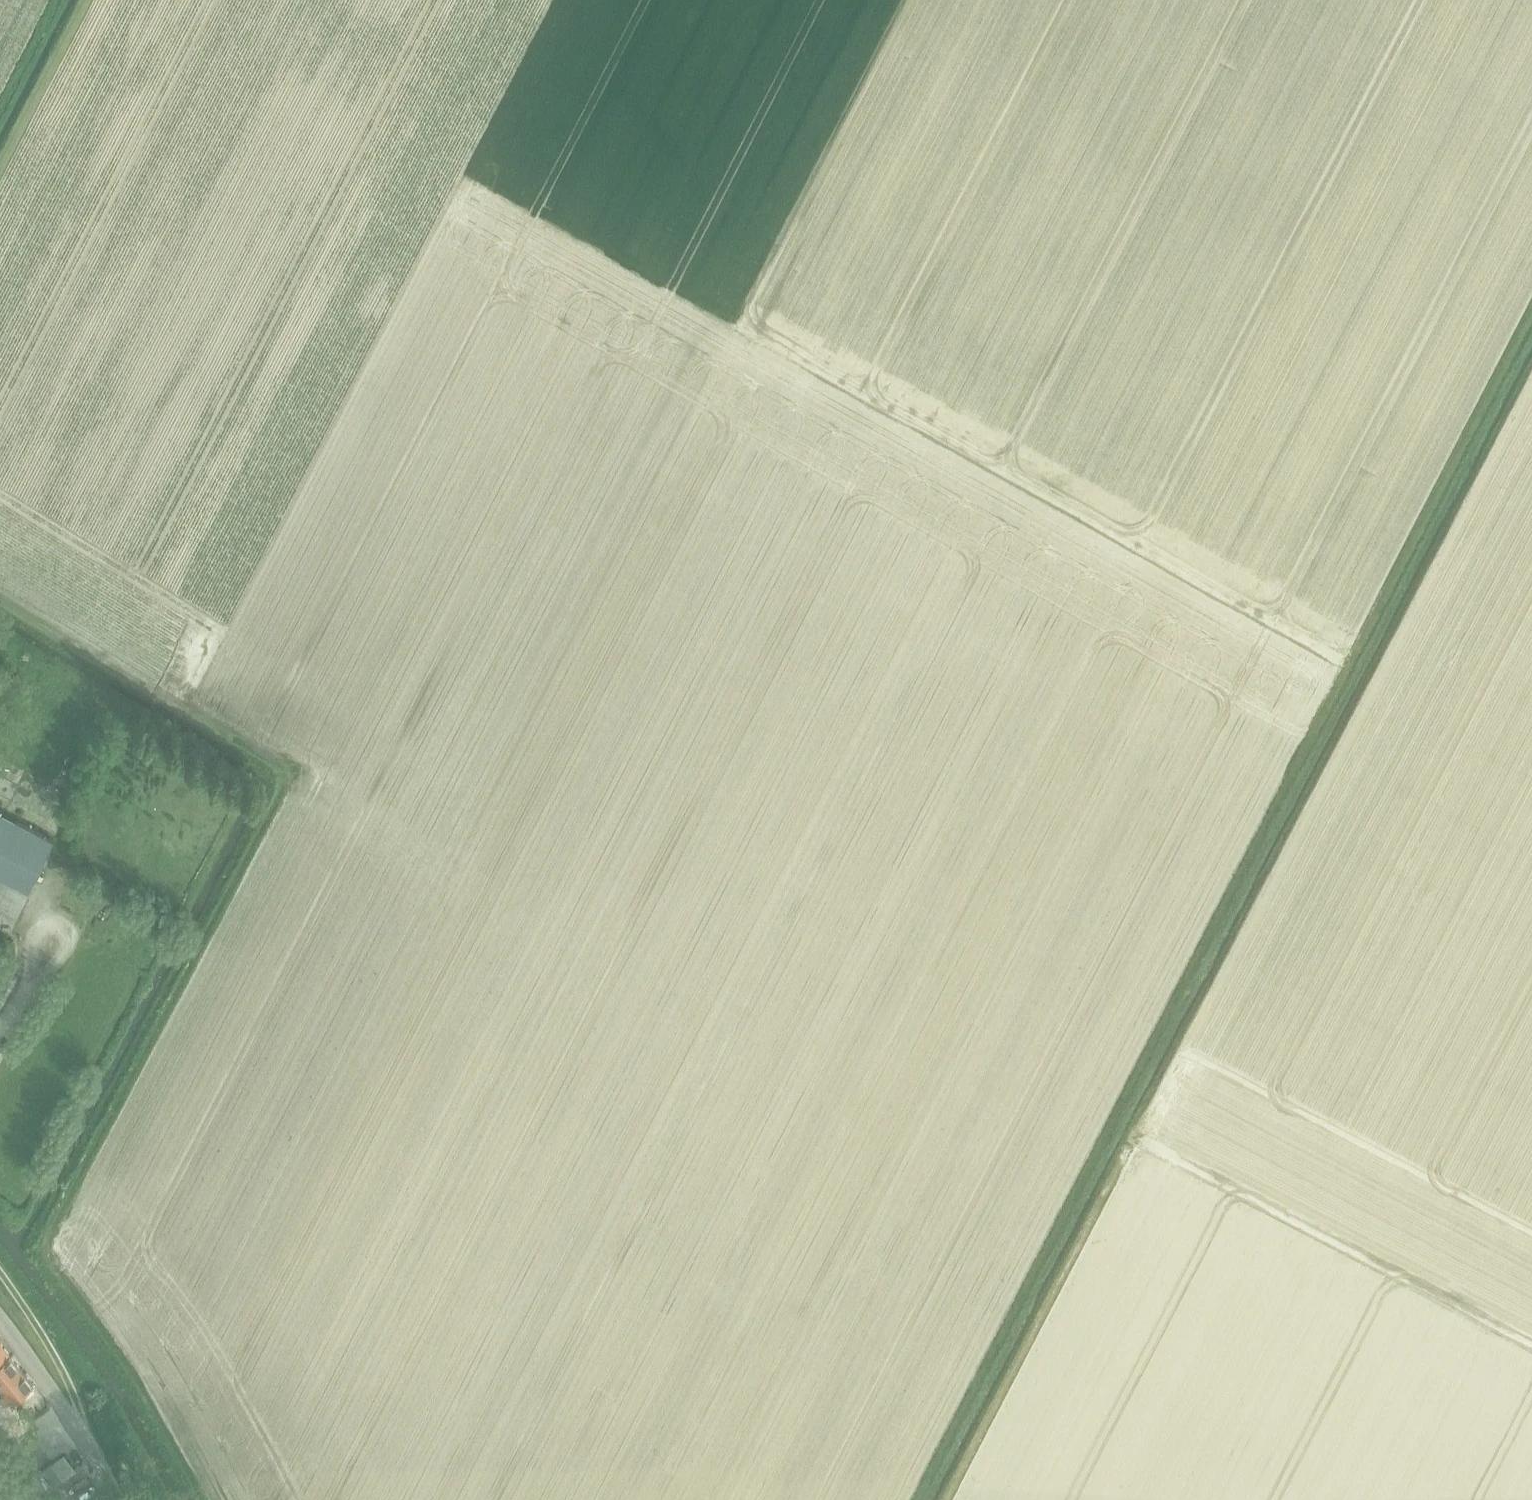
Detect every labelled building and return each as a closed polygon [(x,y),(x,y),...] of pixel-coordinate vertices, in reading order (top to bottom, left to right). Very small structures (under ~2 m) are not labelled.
[(54,839),(0,813),(0,875),(29,890),(54,839)] [(33,1384),(0,1341),(0,1385),(12,1400),(16,1404),(23,1398),(20,1394),(33,1384)] [(66,1452),(53,1462),(65,1478),(78,1468),(66,1452)] [(55,1485),(65,1478),(53,1462),(43,1469),(55,1485)]
